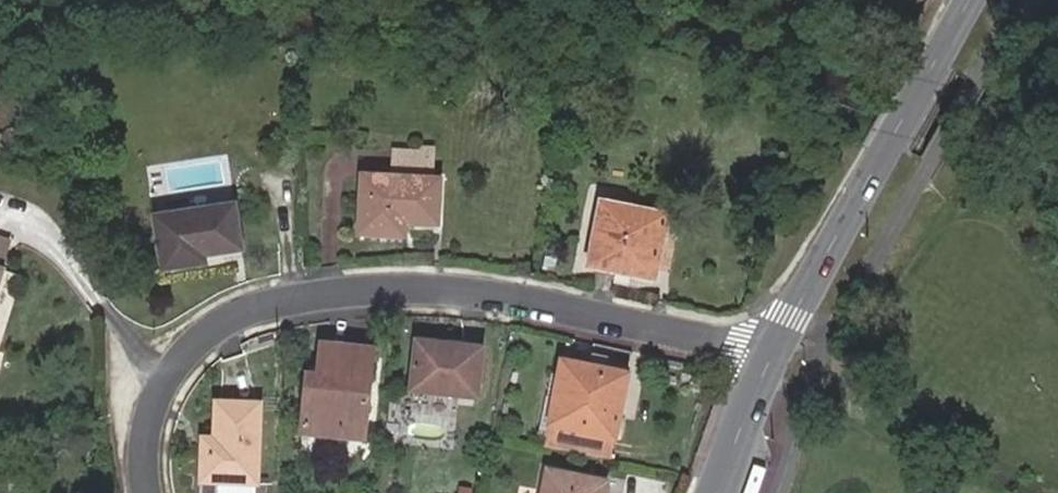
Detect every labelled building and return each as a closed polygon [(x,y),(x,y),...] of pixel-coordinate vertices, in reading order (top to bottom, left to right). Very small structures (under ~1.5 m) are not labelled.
[(394,166),(439,165),(439,143),(394,144),(394,166)] [(438,179),(362,176),(360,233),(405,235),(405,222),(437,222),(438,179)] [(633,211),(600,205),(596,226),(601,227),(594,266),(617,270),(618,262),(649,269),(656,236),(661,237),(665,213),(634,208),(633,211)] [(234,206),(153,218),(162,271),(204,264),(203,257),(242,251),(234,206)] [(653,278),(661,237),(656,236),(649,269),(618,262),(617,270),(653,278)] [(412,391),(476,397),(480,349),(417,341),(412,391)] [(316,392),(305,391),(301,434),(365,439),(373,350),(321,346),(318,377),(316,392)] [(610,411),(621,360),(587,354),(585,365),(567,362),(559,400),(551,399),(546,420),(583,427),(582,433),(615,438),(621,414),(610,411)] [(306,376),(305,391),(316,392),(318,377),(306,376)] [(215,455),(202,454),(201,483),(255,484),(258,405),(217,404),(215,440),(215,455)] [(203,440),(202,454),(215,455),(215,440),(203,440)] [(607,482),(546,472),(542,492),(604,492),(607,482)]
